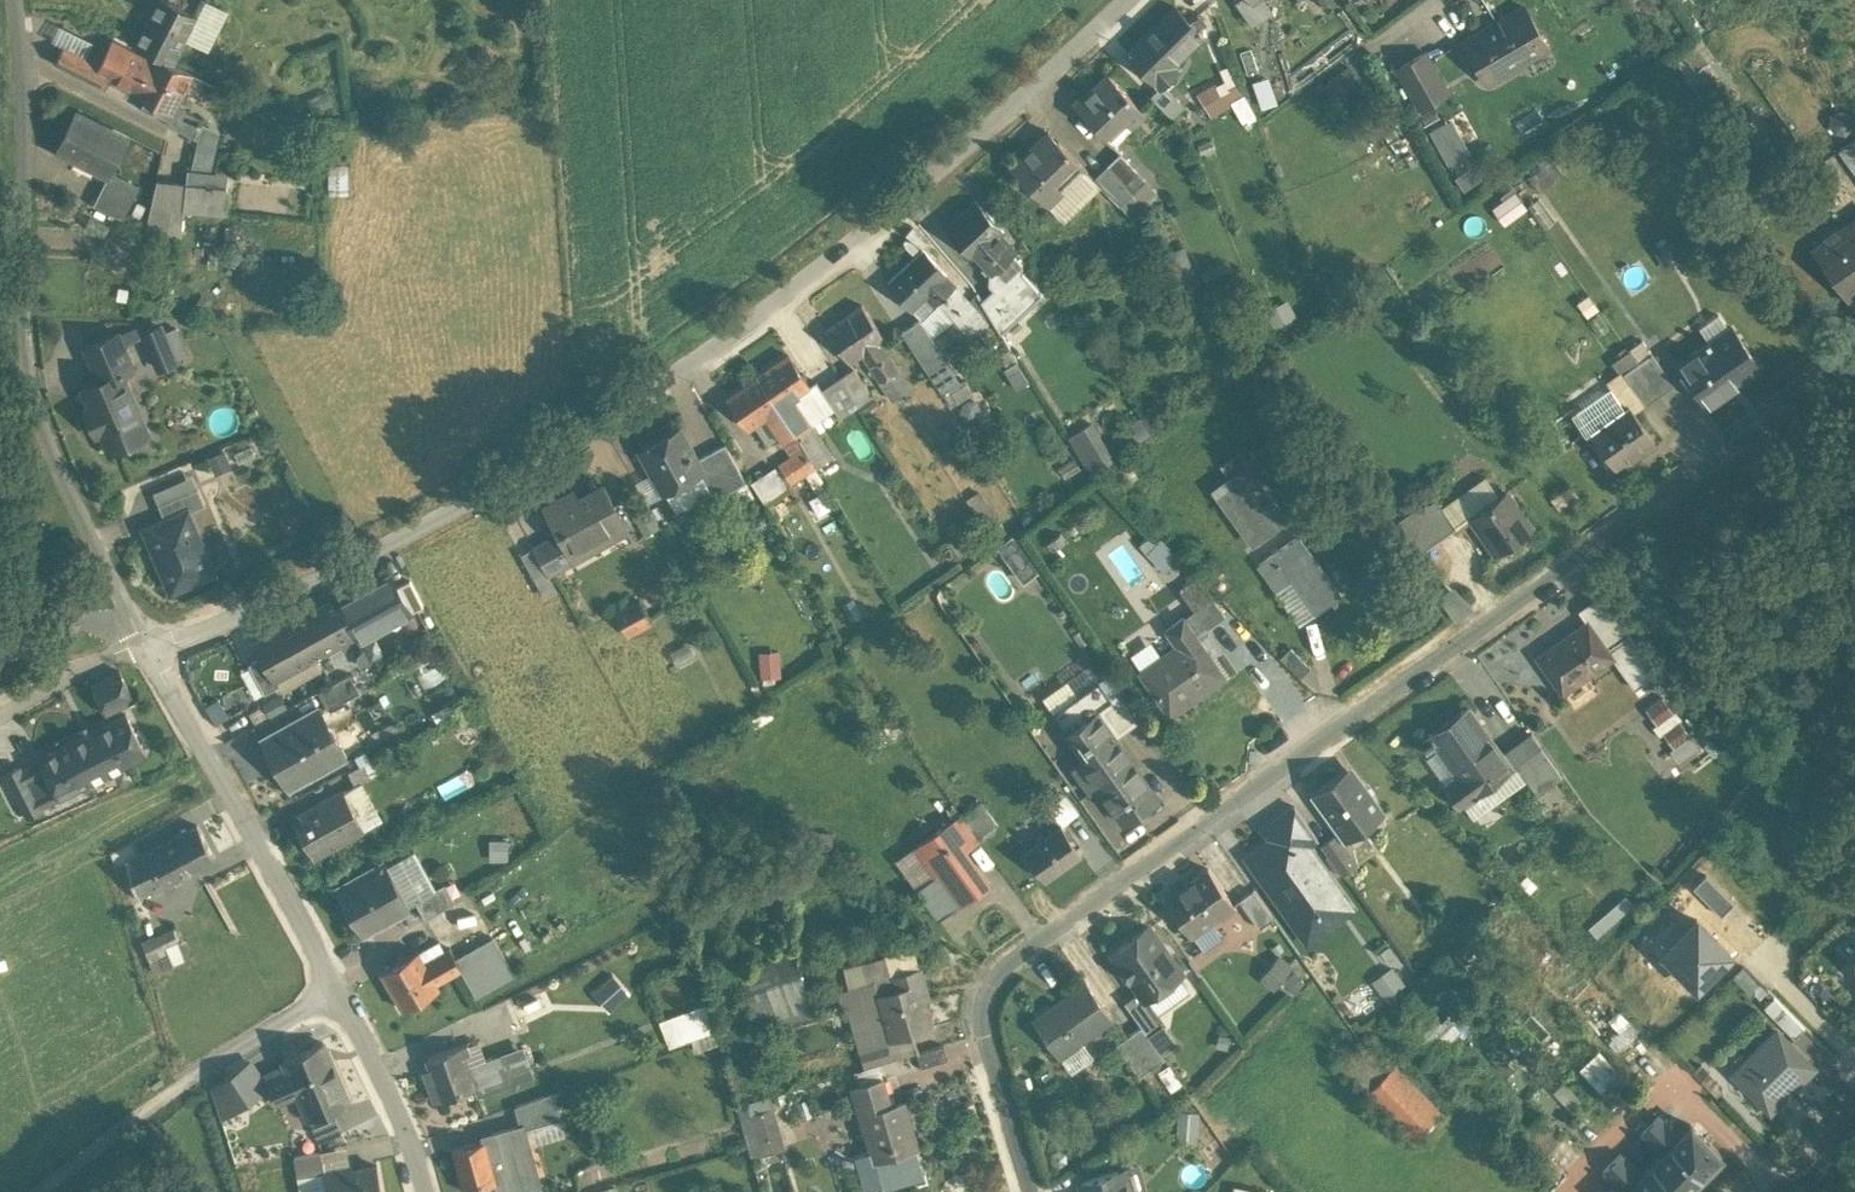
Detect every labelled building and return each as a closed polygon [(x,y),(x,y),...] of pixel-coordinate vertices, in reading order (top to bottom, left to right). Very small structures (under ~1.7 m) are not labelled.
[(169,0),(159,0),(137,43),(154,52),(171,61),(172,60),(195,13),(169,0)] [(1174,6),(1128,51),(1155,79),(1172,62),(1201,33),(1202,34),(1203,32),(1199,29),(1201,28),(1200,27),(1205,21),(1197,13),(1192,14),(1188,18),(1175,4),(1173,5),(1174,6)] [(1524,5),(1463,40),(1487,81),(1548,46),(1524,5)] [(154,52),(151,56),(113,36),(99,61),(100,62),(96,70),(96,71),(145,96),(141,104),(169,119),(168,122),(192,134),(201,116),(178,104),(195,72),(172,60),(171,61),(154,52)] [(99,61),(64,43),(55,59),(92,78),(96,71),(96,70),(100,62),(99,61)] [(1425,50),(1397,66),(1420,106),(1448,91),(1425,50)] [(1316,84),(1326,98),(1360,73),(1350,59),(1316,84)] [(1172,62),(1155,79),(1160,84),(1162,82),(1165,84),(1179,69),(1172,62)] [(1197,94),(1202,105),(1239,88),(1229,66),(1219,71),(1224,81),(1197,94)] [(1145,110),(1108,72),(1075,103),(1104,133),(1123,116),(1130,123),(1145,110)] [(1160,84),(1150,94),(1172,116),(1184,104),(1165,84),(1162,82),(1160,84)] [(1239,88),(1202,105),(1206,114),(1243,97),(1239,88)] [(129,135),(76,108),(56,146),(109,173),(129,135)] [(1455,114),(1431,126),(1448,161),(1472,150),(1455,114)] [(1085,166),(1048,129),(1011,165),(1048,202),(1085,166)] [(212,150),(196,147),(191,169),(208,171),(212,150)] [(1136,170),(1119,151),(1107,162),(1124,181),(1136,170)] [(1124,181),(1107,162),(1094,175),(1120,203),(1121,201),(1132,191),(1124,181)] [(1157,191),(1136,170),(1124,181),(1132,191),(1143,204),(1157,191)] [(186,181),(157,178),(145,229),(182,233),(185,207),(184,207),(186,181)] [(227,185),(186,181),(184,207),(185,207),(224,211),(227,185)] [(1493,201),(1504,220),(1529,206),(1518,187),(1493,201)] [(1143,204),(1132,191),(1121,201),(1133,213),(1143,204)] [(1004,228),(976,198),(946,226),(974,256),(975,255),(989,271),(988,282),(993,287),(1019,314),(1042,293),(1022,271),(1022,262),(1013,252),(1016,249),(1000,232),(1004,228)] [(1823,264),(1849,300),(1854,296),(1854,241),(1823,264)] [(947,273),(923,247),(888,281),(912,307),(925,295),(934,305),(939,300),(956,284),(946,273),(947,273)] [(1182,248),(1169,254),(1183,284),(1196,278),(1182,248)] [(1169,254),(1155,260),(1169,290),(1183,284),(1169,254)] [(980,313),(956,284),(939,300),(964,328),(980,313)] [(1019,314),(993,287),(981,298),(1001,331),(1019,314)] [(862,303),(826,327),(849,360),(862,351),(881,379),(899,368),(880,339),(885,336),(862,303)] [(943,353),(920,318),(902,329),(925,364),(926,364),(926,363),(938,354),(939,356),(943,353)] [(1731,325),(1678,363),(1706,403),(1760,366),(1731,325)] [(176,358),(163,329),(147,336),(160,365),(176,358)] [(119,330),(85,344),(100,377),(120,369),(121,371),(134,365),(119,330)] [(1637,361),(1628,349),(1614,359),(1623,372),(1637,361)] [(1674,383),(1651,351),(1637,361),(1660,393),(1674,383)] [(809,383),(789,353),(758,374),(798,433),(799,435),(805,445),(817,465),(833,454),(810,421),(833,406),(821,387),(822,386),(816,378),(809,383)] [(939,356),(938,354),(926,363),(926,364),(943,390),(943,391),(952,403),(959,398),(951,385),(956,382),(939,356)] [(1637,361),(1623,372),(1645,403),(1660,393),(1637,361)] [(873,394),(854,365),(840,374),(859,403),(873,394)] [(899,368),(881,379),(892,397),(910,386),(899,368)] [(100,377),(83,385),(92,404),(86,406),(96,430),(102,428),(110,448),(147,432),(121,371),(120,369),(100,377)] [(1645,403),(1623,372),(1607,383),(1624,406),(1628,403),(1634,411),(1645,403)] [(798,433),(758,374),(727,396),(748,427),(766,415),(784,443),(798,433)] [(859,403),(840,374),(822,386),(821,387),(833,406),(839,416),(859,403)] [(1624,406),(1607,383),(1573,407),(1590,430),(1616,467),(1654,439),(1634,411),(1628,403),(1624,406)] [(1141,416),(1131,423),(1136,430),(1135,431),(1140,439),(1151,431),(1141,416)] [(1112,459),(1090,422),(1081,428),(1087,438),(1076,445),(1093,473),(1112,459)] [(678,427),(642,447),(665,489),(700,470),(701,469),(695,458),(678,427)] [(798,433),(784,443),(792,453),(804,445),(805,445),(799,435),(798,433)] [(725,441),(695,458),(701,469),(700,470),(715,497),(746,479),(725,441)] [(792,453),(778,462),(791,482),(816,466),(804,445),(792,453)] [(1241,449),(1223,462),(1230,472),(1248,459),(1241,449)] [(1287,515),(1250,462),(1217,486),(1255,539),(1287,515)] [(775,464),(751,480),(764,500),(789,484),(775,464)] [(1485,475),(1442,506),(1456,526),(1471,515),(1470,514),(1499,494),(1485,475)] [(603,483),(566,504),(561,495),(543,505),(558,532),(573,559),(598,545),(593,536),(620,522),(631,542),(635,540),(603,483)] [(198,486),(159,503),(166,518),(187,510),(187,511),(205,503),(198,486)] [(1499,494),(1470,514),(1471,515),(1496,551),(1531,526),(1505,490),(1499,494)] [(1434,495),(1406,515),(1422,537),(1428,546),(1456,526),(1442,506),(1434,495)] [(166,518),(146,527),(155,546),(153,550),(159,563),(162,564),(172,587),(212,570),(187,511),(187,510),(166,518)] [(652,512),(639,519),(646,532),(659,525),(652,512)] [(558,532),(547,538),(562,565),(573,559),(558,532)] [(1148,546),(1167,566),(1181,553),(1162,533),(1148,546)] [(1341,592),(1300,533),(1274,551),(1292,577),(1315,611),(1341,592)] [(1422,537),(1415,542),(1421,551),(1428,546),(1422,537)] [(547,538),(533,545),(548,572),(562,565),(547,538)] [(548,572),(533,545),(521,552),(544,593),(556,587),(548,572)] [(1292,577),(1274,551),(1259,562),(1277,588),(1292,577)] [(352,589),(338,596),(345,609),(357,632),(356,632),(360,639),(410,612),(397,585),(391,573),(354,592),(352,589)] [(1225,613),(1198,574),(1179,587),(1206,626),(1225,613)] [(397,585),(410,612),(424,604),(410,579),(397,585)] [(1468,589),(1453,594),(1459,611),(1474,606),(1468,589)] [(338,596),(297,618),(316,654),(356,632),(357,632),(345,609),(338,596)] [(639,597),(616,610),(628,632),(651,619),(639,597)] [(1183,615),(1166,627),(1178,643),(1140,669),(1167,707),(1193,688),(1197,693),(1224,674),(1183,615)] [(1617,616),(1596,631),(1612,654),(1622,647),(1625,651),(1636,643),(1617,616)] [(297,618),(256,641),(263,654),(275,676),(276,676),(316,654),(297,618)] [(1587,619),(1536,655),(1562,691),(1584,676),(1613,655),(1612,654),(1596,631),(1587,619)] [(689,640),(670,650),(677,663),(696,653),(689,640)] [(1310,666),(1290,645),(1280,655),(1300,676),(1310,666)] [(760,649),(761,673),(783,672),(782,648),(760,649)] [(263,654),(249,661),(265,691),(280,683),(276,676),(275,676),(263,654)] [(362,687),(387,674),(377,657),(353,670),(362,687)] [(119,668),(92,681),(106,711),(134,698),(119,668)] [(350,673),(318,690),(328,708),(360,690),(350,673)] [(1115,735),(1094,705),(1110,694),(1099,679),(1053,711),(1066,730),(1084,757),(1073,765),(1091,791),(1098,785),(1124,821),(1159,797),(1115,735)] [(1110,694),(1094,705),(1115,735),(1143,715),(1122,686),(1110,694)] [(1514,767),(1468,704),(1428,733),(1431,737),(1423,743),(1426,747),(1434,741),(1458,774),(1444,784),(1460,805),(1473,795),(1474,796),(1514,767)] [(321,705),(262,737),(288,785),(309,773),(309,772),(331,760),(332,761),(347,753),(321,705)] [(1677,723),(1667,710),(1656,719),(1665,731),(1659,736),(1685,770),(1701,758),(1675,724),(1677,723)] [(126,711),(83,733),(103,774),(147,753),(126,711)] [(39,754),(41,758),(60,796),(103,774),(83,733),(39,754)] [(1541,745),(1516,763),(1537,793),(1562,775),(1541,745)] [(60,796),(41,758),(23,768),(21,763),(6,771),(28,815),(43,807),(42,805),(60,796)] [(372,758),(349,770),(356,784),(362,781),(361,780),(379,770),(372,758)] [(1367,796),(1346,767),(1313,791),(1340,830),(1357,818),(1362,826),(1383,811),(1371,794),(1367,796)] [(343,789),(292,817),(313,855),(364,828),(343,789)] [(1060,818),(1079,812),(1074,797),(1056,803),(1060,818)] [(1270,837),(1244,855),(1305,943),(1352,910),(1307,846),(1315,841),(1290,806),(1262,826),(1270,837)] [(962,812),(918,843),(917,843),(939,874),(960,903),(990,882),(964,846),(979,836),(962,812)] [(197,822),(147,848),(164,882),(215,855),(197,822)] [(1062,824),(1025,850),(1045,877),(1081,851),(1062,824)] [(1357,862),(1336,832),(1322,843),(1343,872),(1357,862)] [(164,882),(147,848),(126,859),(138,896),(164,882)] [(386,862),(337,889),(348,909),(356,904),(369,927),(416,901),(415,898),(434,888),(413,850),(387,864),(386,862)] [(1208,867),(1165,897),(1191,933),(1234,902),(1208,867)] [(1710,868),(1697,881),(1726,911),(1739,898),(1710,868)] [(960,903),(939,874),(933,878),(932,877),(917,887),(939,918),(960,903)] [(434,888),(415,898),(416,901),(426,918),(454,900),(445,882),(434,888)] [(1273,916),(1253,888),(1239,898),(1259,926),(1273,916)] [(1600,932),(1634,899),(1626,891),(1592,924),(1600,932)] [(1733,951),(1698,914),(1656,953),(1690,990),(1733,951)] [(1182,972),(1148,924),(1112,950),(1139,988),(1146,998),(1147,997),(1182,972)] [(173,925),(143,939),(148,958),(161,954),(163,964),(174,961),(169,940),(179,935),(173,925)] [(418,949),(382,970),(403,1007),(440,986),(437,981),(462,967),(450,946),(425,960),(418,949)] [(481,946),(466,955),(478,976),(493,968),(481,946)] [(746,965),(761,1026),(815,1013),(800,952),(746,965)] [(1294,989),(1306,978),(1282,954),(1262,973),(1276,987),(1285,979),(1294,989)] [(1386,995),(1406,981),(1394,963),(1374,977),(1386,995)] [(919,965),(893,973),(897,986),(878,992),(891,1037),(933,1025),(921,987),(925,986),(919,965)] [(1087,982),(1034,1019),(1058,1053),(1111,1016),(1087,982)] [(1165,1023),(1147,997),(1146,998),(1139,988),(1123,999),(1141,1024),(1149,1034),(1165,1023)] [(540,993),(518,1003),(524,1014),(545,1004),(540,993)] [(706,1000),(659,1019),(670,1045),(717,1025),(706,1000)] [(1141,1024),(1117,1042),(1140,1074),(1164,1057),(1149,1034),(1141,1024)] [(1813,1065),(1777,1029),(1734,1071),(1770,1108),(1813,1065)] [(475,1085),(474,1086),(477,1093),(534,1073),(523,1043),(486,1056),(480,1038),(467,1043),(470,1052),(464,1054),(475,1085)] [(323,1040),(284,1057),(290,1070),(267,1080),(276,1100),(298,1090),(310,1117),(349,1101),(323,1040)] [(887,1040),(859,1049),(864,1065),(892,1056),(887,1040)] [(466,1042),(427,1056),(431,1067),(425,1070),(436,1099),(474,1086),(475,1085),(464,1054),(470,1052),(467,1043),(466,1042)] [(944,1043),(917,1051),(921,1064),(948,1056),(944,1043)] [(1581,1065),(1600,1085),(1621,1066),(1601,1045),(1581,1065)] [(251,1059),(224,1078),(239,1105),(261,1087),(253,1072),(257,1069),(251,1059)] [(1441,1112),(1394,1063),(1367,1091),(1414,1140),(1441,1112)] [(891,1103),(883,1075),(853,1084),(875,1159),(876,1159),(883,1181),(922,1169),(915,1147),(918,1147),(903,1099),(891,1103)] [(1566,1077),(1557,1087),(1573,1104),(1583,1095),(1566,1077)] [(553,1090),(516,1104),(523,1129),(560,1119),(553,1090)] [(776,1093),(739,1100),(748,1153),(786,1146),(776,1093)] [(1198,1111),(1180,1109),(1179,1127),(1196,1128),(1198,1111)] [(1699,1176),(1722,1153),(1690,1122),(1675,1137),(1655,1116),(1647,1124),(1699,1176)] [(1699,1176),(1647,1124),(1638,1133),(1659,1153),(1651,1161),(1682,1191),(1683,1191),(1699,1176)] [(452,1148),(464,1190),(496,1181),(499,1191),(521,1191),(534,1188),(517,1126),(484,1135),(485,1139),(452,1148)] [(321,1149),(295,1154),(298,1174),(310,1171),(309,1165),(323,1163),(321,1149)] [(1651,1161),(1641,1172),(1620,1152),(1612,1160),(1644,1191),(1682,1191),(1651,1161)] [(1612,1160),(1604,1168),(1624,1188),(1620,1191),(1644,1191),(1612,1160)] [(352,1168),(351,1164),(323,1169),(327,1191),(382,1191),(377,1164),(352,1168)] [(1081,1180),(1085,1191),(1133,1191),(1131,1186),(1126,1183),(1122,1185),(1117,1169),(1081,1180)] [(1277,1189),(1237,1180),(1234,1191),(1277,1191),(1277,1189)]
